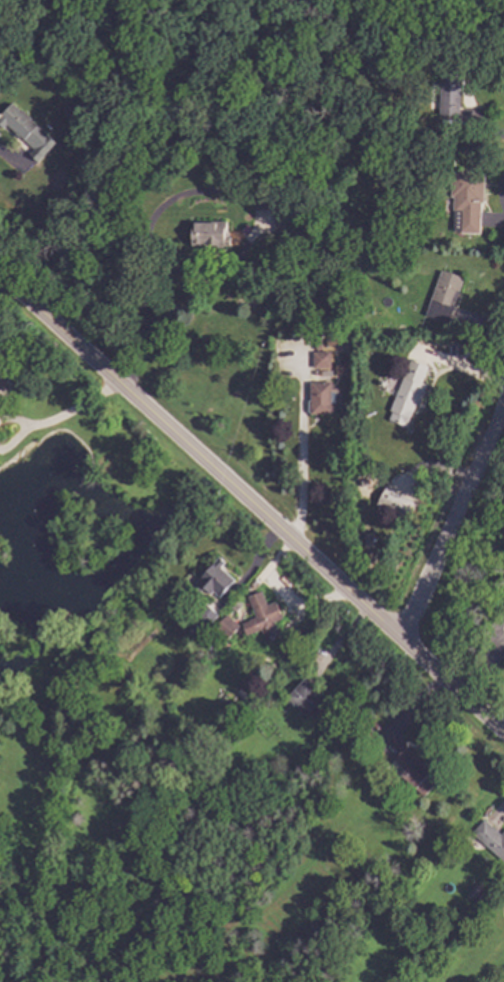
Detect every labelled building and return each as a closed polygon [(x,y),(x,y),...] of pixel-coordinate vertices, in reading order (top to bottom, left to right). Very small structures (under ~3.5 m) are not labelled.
[(385,5),(384,19),(373,18),(374,4),(385,5)] [(466,74),(465,95),(463,95),(462,115),(442,114),(444,73),(466,74)] [(6,128),(0,123),(0,117),(14,103),(23,111),(25,110),(36,120),(35,121),(57,142),(39,161),(31,153),(36,148),(23,136),(22,138),(17,134),(18,132),(10,124),(6,128)] [(486,202),(483,202),(483,233),(463,233),(463,231),(456,231),(456,210),(455,210),(455,196),(453,196),(453,171),(487,172),(486,202)] [(295,229),(279,230),(277,208),(294,207),(295,229)] [(229,233),(227,233),(227,245),(225,245),(225,247),(219,247),(219,245),(213,245),(213,249),(205,249),(205,245),(194,245),(194,221),(229,221),(229,233)] [(380,230),(380,238),(370,238),(370,229),(380,230)] [(467,278),(451,322),(428,314),(444,269),(467,278)] [(339,341),(330,345),(327,338),(336,335),(339,341)] [(324,349),(314,349),(314,339),(323,338),(324,349)] [(333,368),(315,368),(315,352),(333,351),(333,368)] [(430,366),(424,383),(430,385),(422,404),(419,403),(409,427),(391,420),(395,411),(392,410),(412,359),(430,366)] [(349,367),(349,370),(345,373),(340,373),(337,371),(337,365),(341,362),(345,362),(349,367)] [(9,381),(0,390),(0,369),(7,375),(5,377),(9,381)] [(334,388),(338,388),(338,391),(337,391),(337,404),(334,404),(334,414),(312,414),(312,412),(310,412),(310,400),(312,400),(312,382),(334,382),(334,388)] [(414,503),(404,521),(374,506),(384,487),(414,503)] [(375,538),(367,539),(365,531),(373,530),(375,538)] [(227,562),(223,567),(237,580),(222,597),(216,591),(213,594),(206,588),(202,592),(195,585),(221,556),(227,562)] [(269,604),(277,601),(284,618),(276,621),(282,636),(269,641),(264,630),(257,632),(256,631),(248,634),(244,624),(252,622),(251,620),(258,617),(250,596),(264,591),(269,604)] [(220,614),(210,625),(198,614),(208,603),(220,614)] [(243,627),(230,641),(217,628),(230,614),(243,627)] [(210,625),(203,634),(196,628),(203,620),(210,625)] [(332,701),(314,720),(297,704),(295,706),(287,699),(308,677),(332,701)] [(435,770),(432,773),(440,780),(426,796),(403,775),(408,770),(396,759),(408,745),(435,770)] [(385,754),(379,761),(373,755),(379,748),(385,754)] [(284,782),(279,787),(271,780),(276,775),(284,782)] [(503,833),(503,832),(503,861),(473,833),(486,818),(503,833)] [(451,855),(447,859),(443,856),(447,851),(451,855)] [(447,861),(442,866),(437,861),(441,856),(447,861)] [(485,889),(475,900),(469,894),(479,883),(485,889)] [(268,973),(264,977),(258,971),(262,966),(268,973)]
